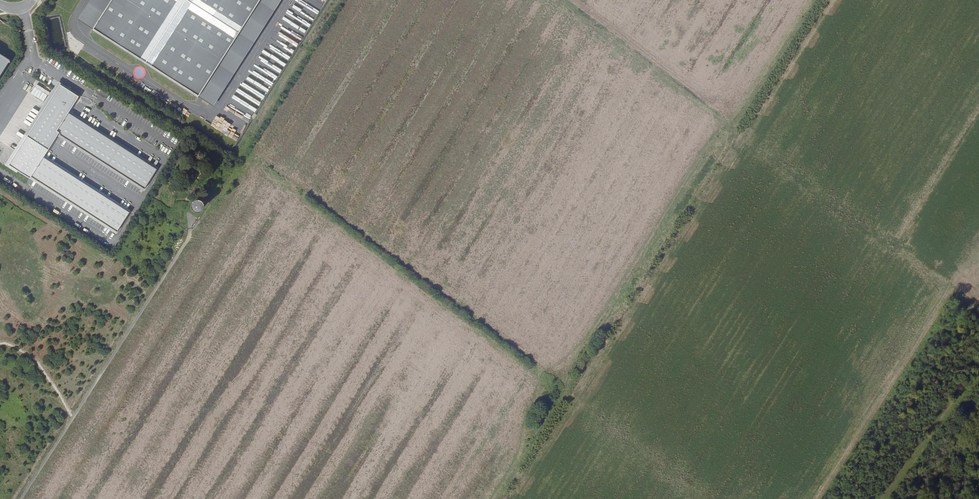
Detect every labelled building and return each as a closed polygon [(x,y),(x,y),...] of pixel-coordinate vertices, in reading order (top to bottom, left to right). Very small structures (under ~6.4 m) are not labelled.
[(77,20),(92,29),(111,0),(90,0),(77,20)] [(92,29),(198,97),(260,0),(111,0),(92,29)] [(213,106),(281,0),(260,0),(198,97),(213,106)] [(0,54),(0,76),(10,60),(0,54)] [(60,85),(70,92),(71,90),(59,83),(6,166),(17,173),(18,171),(8,165),(60,85)] [(70,92),(60,85),(8,165),(18,171),(29,179),(31,177),(117,232),(129,212),(43,157),(44,155),(57,136),(59,133),(60,134),(59,135),(144,189),(157,170),(68,113),(69,111),(78,97),(70,92)] [(68,113),(157,170),(158,168),(69,111),(68,113)] [(57,136),(143,191),(144,189),(59,135),(60,134),(59,133),(57,136)] [(43,157),(129,212),(131,210),(44,155),(43,157)] [(31,177),(29,179),(116,234),(117,232),(31,177)] [(194,202),(195,212),(206,211),(205,201),(194,202)]
